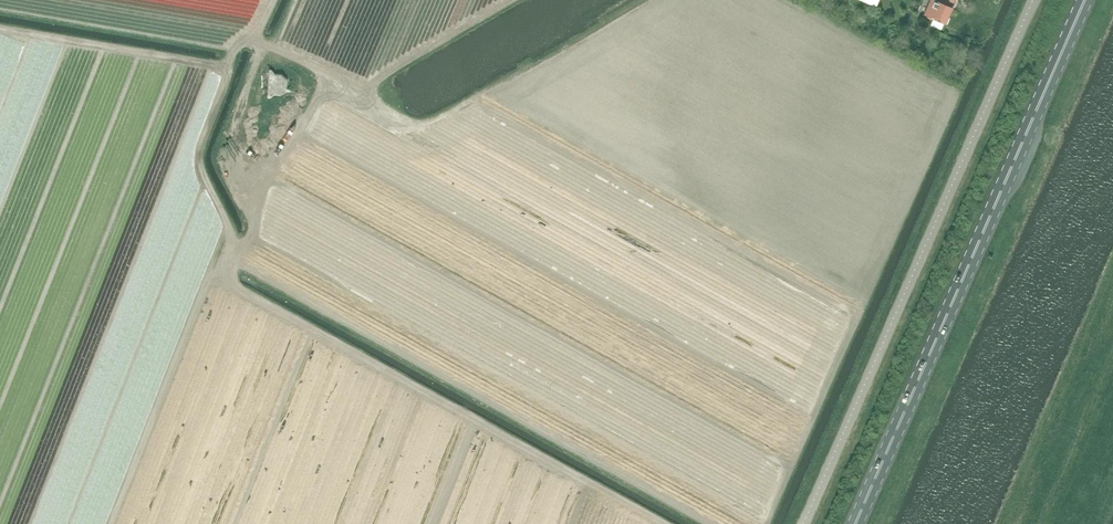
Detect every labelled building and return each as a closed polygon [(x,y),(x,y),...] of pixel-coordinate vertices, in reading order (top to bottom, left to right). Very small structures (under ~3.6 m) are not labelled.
[(943,3),(936,0),(932,0),(925,15),(934,19),(931,25),(941,29),(944,23),(946,24),(953,7),(952,7),(956,0),(944,0),(943,3)] [(274,75),(271,72),(269,70),(268,98),(271,98),(274,95),(280,95),(281,94),(287,100),(289,98),(284,92),(285,79),(281,75),(274,75)]
